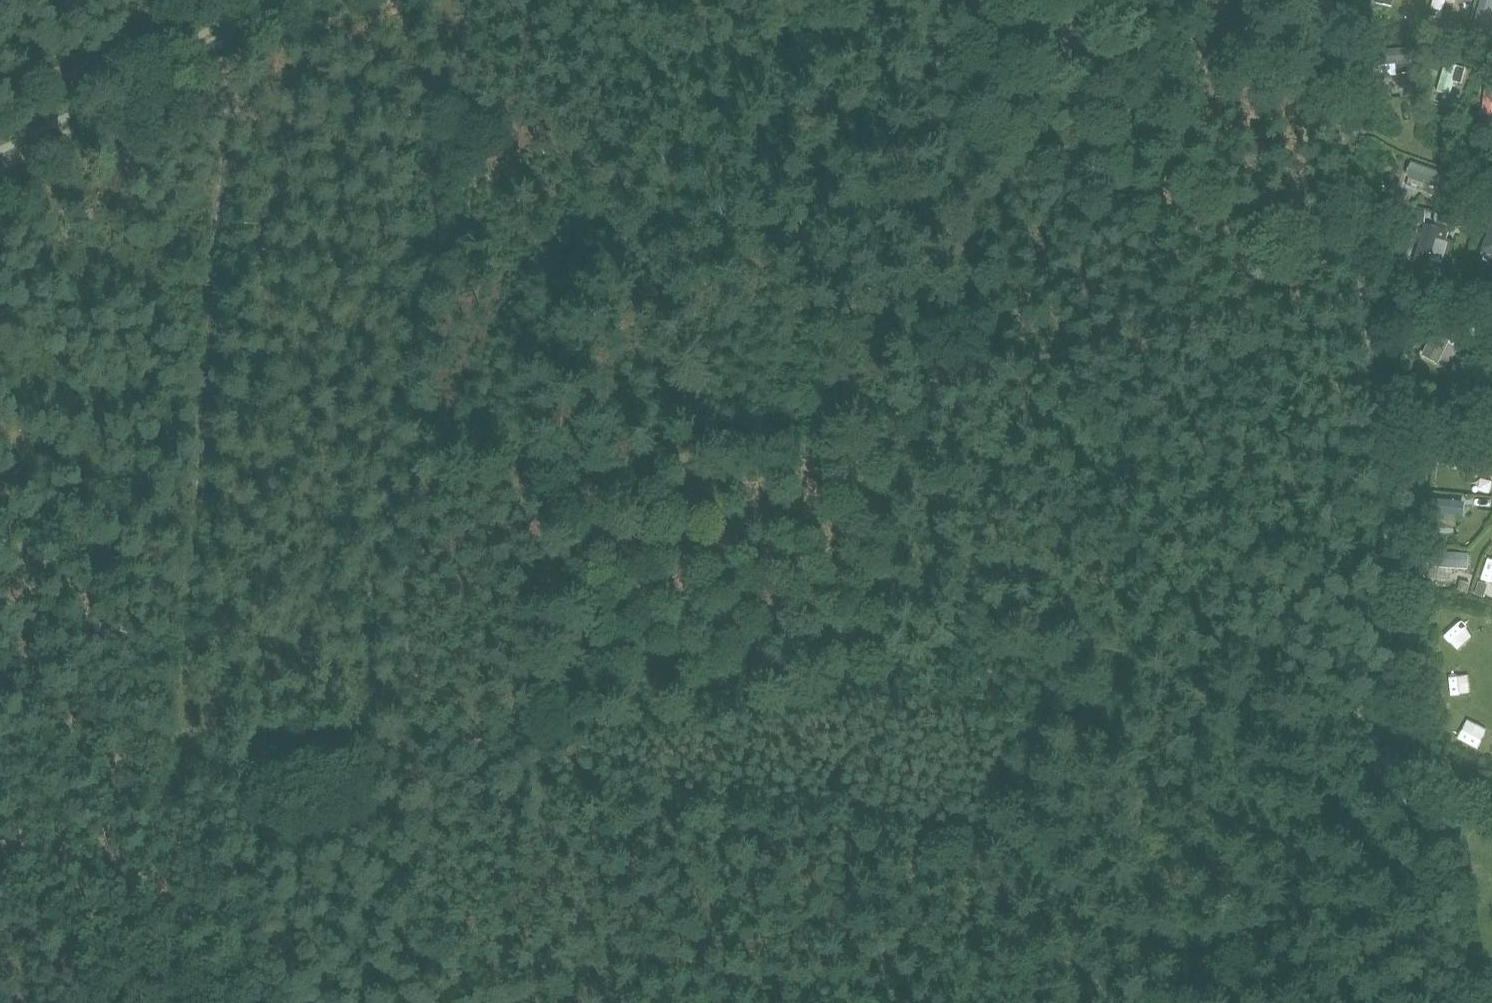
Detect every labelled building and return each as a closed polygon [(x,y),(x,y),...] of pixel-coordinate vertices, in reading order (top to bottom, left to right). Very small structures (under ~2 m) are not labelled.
[(1447,484),(1445,510),(1473,511),(1475,485),(1447,484)] [(1470,528),(1452,529),(1454,558),(1472,557),(1470,528)] [(1466,628),(1482,613),(1473,604),(1457,619),(1466,628)] [(1464,679),(1474,678),(1473,660),(1463,660),(1464,679)]
